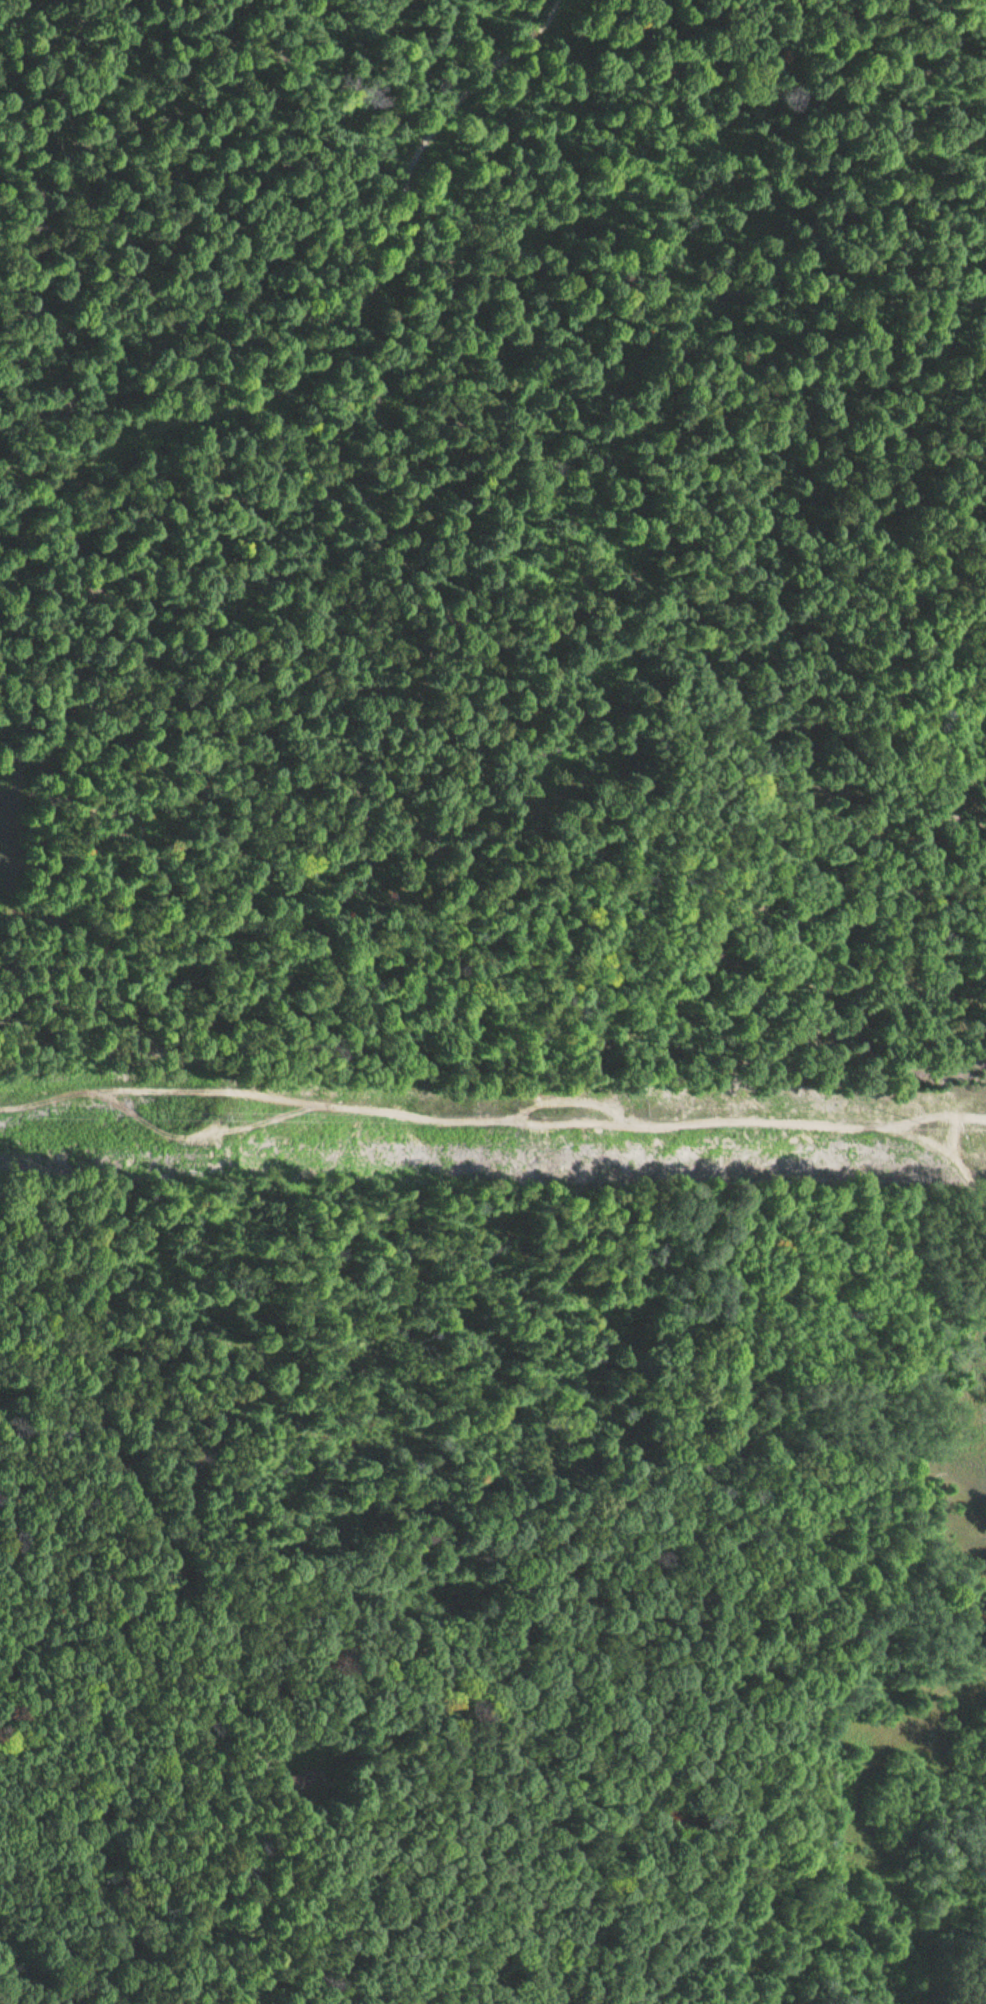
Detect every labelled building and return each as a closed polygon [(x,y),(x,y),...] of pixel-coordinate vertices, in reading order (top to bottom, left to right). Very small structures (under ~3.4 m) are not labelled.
[(286,1792),(315,1782),(310,1768),(282,1777),(286,1792)]
